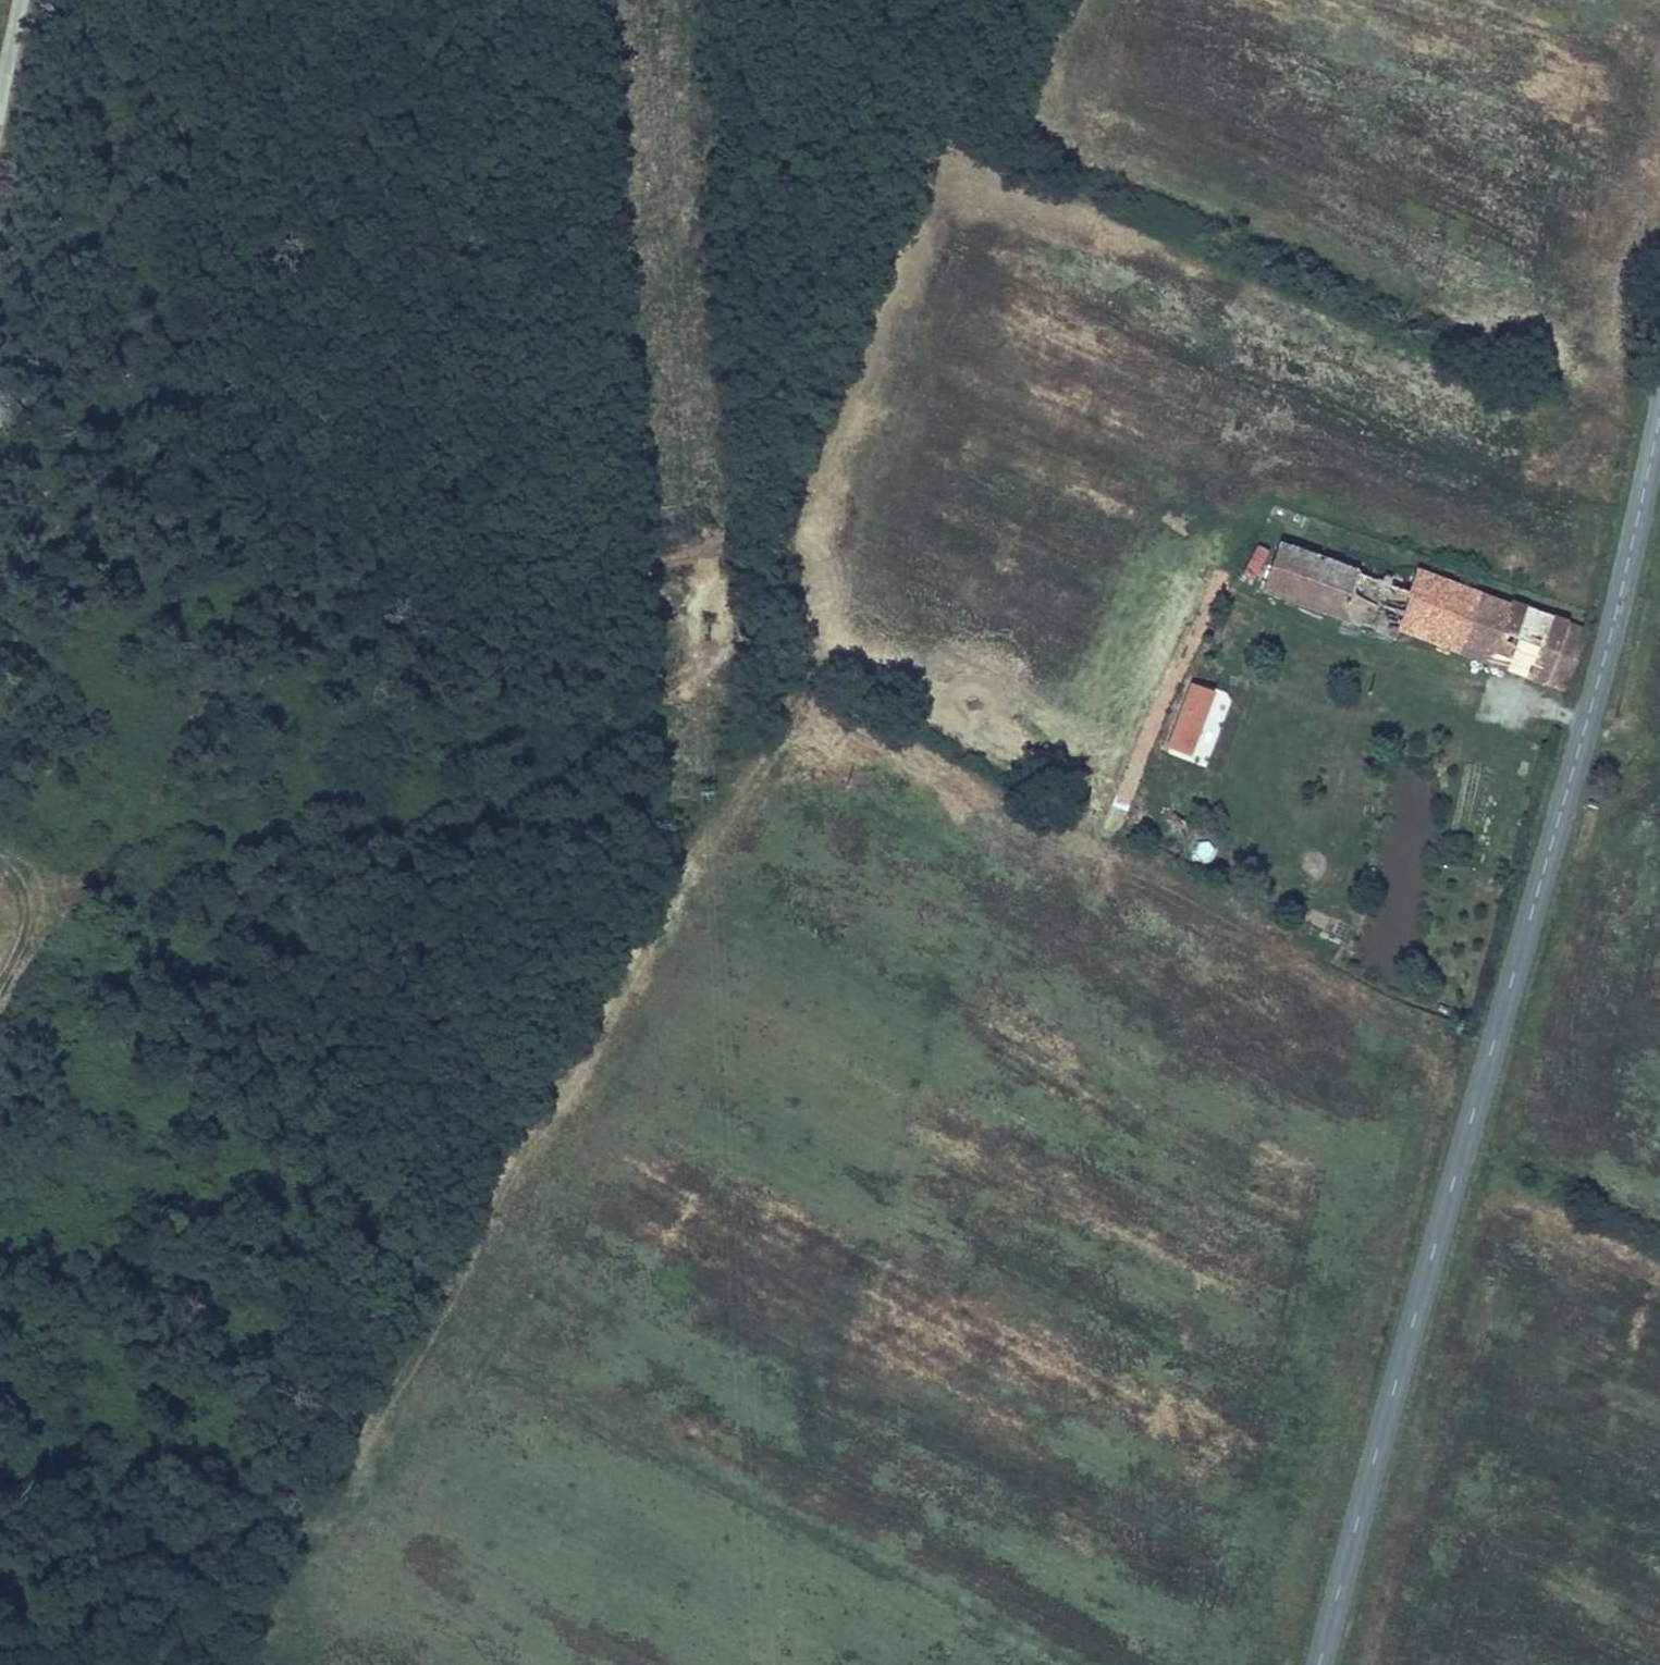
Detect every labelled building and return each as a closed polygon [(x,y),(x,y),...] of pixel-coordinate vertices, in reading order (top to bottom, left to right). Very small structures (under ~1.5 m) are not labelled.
[(1257,577),(1269,549),(1255,543),(1243,572),(1257,577)] [(1413,594),(1280,546),(1264,590),(1397,637),(1400,628),(1412,595),(1447,607),(1435,641),(1565,690),(1587,632),(1509,604),(1509,607),(1421,574),(1413,594)] [(1447,607),(1412,595),(1400,628),(1435,641),(1447,607)] [(1190,756),(1213,694),(1193,686),(1170,747),(1190,756)]
